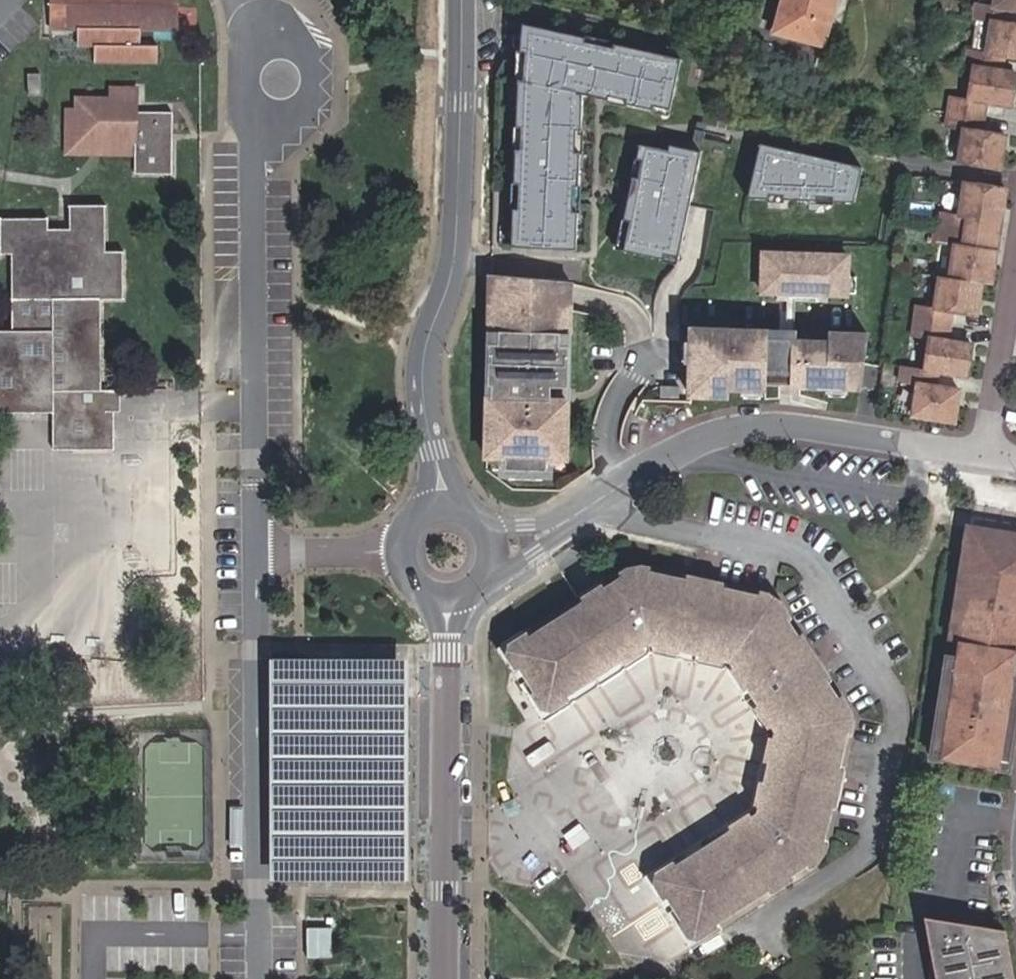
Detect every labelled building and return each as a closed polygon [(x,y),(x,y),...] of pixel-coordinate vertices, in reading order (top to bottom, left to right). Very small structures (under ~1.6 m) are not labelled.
[(174,0),(49,0),(49,5),(49,29),(78,29),(78,46),(95,46),(95,64),(156,63),(156,46),(140,46),(140,28),(174,28),(174,0)] [(775,31),(824,45),(837,0),(783,0),(775,31)] [(1010,109),(1015,74),(1003,73),(1005,59),(1015,60),(1015,27),(1010,26),(1012,12),(1015,12),(1015,0),(995,0),(994,6),(977,3),(974,20),(992,22),(987,51),(970,49),(968,65),(976,66),(970,100),(953,97),(948,129),(965,131),(960,164),(1001,170),(1006,138),(983,134),(987,105),(1010,109)] [(585,37),(522,22),(520,49),(528,50),(527,78),(519,77),(517,126),(522,126),(521,148),(515,148),(514,182),(519,182),(517,208),(513,207),(511,245),(575,248),(577,210),(572,210),(573,185),(578,185),(580,151),(575,151),(576,129),(581,129),(583,93),(608,99),(609,95),(626,100),(625,104),(652,110),(653,106),(668,110),(681,60),(612,43),(611,47),(584,41),(585,37)] [(45,74),(27,74),(29,98),(42,97),(45,74)] [(75,97),(109,98),(109,87),(109,86),(63,86),(63,152),(132,153),(132,141),(74,141),(75,97)] [(170,110),(132,110),(132,88),(109,87),(109,98),(75,97),(74,141),(132,141),(132,153),(132,160),(132,172),(169,172),(170,110)] [(833,201),(851,201),(859,166),(757,142),(744,197),(769,198),(769,194),(783,195),(783,199),(817,200),(817,196),(833,197),(833,201)] [(675,260),(698,155),(668,148),(667,153),(638,147),(635,162),(641,163),(637,180),(631,179),(621,222),(628,224),(621,253),(661,262),(662,257),(665,257),(664,262),(676,265),(677,260),(675,260)] [(1000,225),(1005,192),(964,186),(960,216),(943,214),(938,245),(955,248),(950,282),(941,281),(936,310),(919,307),(914,339),(931,342),(926,372),(903,369),(901,384),(919,387),(914,419),(955,426),(960,393),(936,390),(938,375),(968,380),(973,347),(948,343),(953,313),(978,318),(984,284),(991,285),(995,255),(987,253),(971,251),(976,221),(992,224),(1000,225)] [(114,447),(113,410),(100,410),(100,391),(99,298),(122,298),(122,251),(105,251),(104,205),(68,205),(68,227),(47,227),(48,218),(0,219),(0,252),(10,252),(11,329),(0,329),(0,412),(52,411),(52,446),(114,447)] [(987,253),(992,224),(976,221),(971,251),(987,253)] [(822,295),(841,295),(842,256),(758,255),(757,294),(772,294),(822,295)] [(504,458),(504,470),(546,471),(546,459),(565,459),(567,349),(557,349),(558,324),(568,324),(569,284),(536,280),(533,280),(489,275),(488,367),(487,400),(485,457),(504,458)] [(772,301),(821,302),(822,295),(772,294),(772,301)] [(567,349),(568,324),(558,324),(557,349),(567,349)] [(761,391),(761,386),(761,356),(778,356),(778,342),(762,341),(724,341),(725,333),(687,332),(685,398),(723,399),(723,390),(761,391)] [(762,334),(756,333),(725,333),(724,341),(762,341),(778,342),(778,356),(761,356),(761,386),(786,386),(787,350),(787,334),(762,334)] [(824,335),(787,334),(787,350),(823,350),(824,335)] [(786,386),(853,388),(863,336),(824,335),(823,350),(787,350),(786,386)] [(199,381),(191,381),(190,390),(199,390),(199,381)] [(680,382),(659,382),(658,402),(678,400),(680,382)] [(118,410),(119,391),(100,391),(100,410),(113,410),(118,410)] [(485,457),(485,470),(504,470),(504,458),(485,457)] [(546,471),(565,472),(565,459),(546,459),(546,471)] [(1009,758),(1015,715),(1015,678),(1013,677),(1015,656),(1015,532),(990,528),(988,536),(964,532),(950,621),(960,623),(952,667),(943,665),(930,745),(938,747),(937,755),(999,765),(1000,757),(1009,758)] [(770,602),(632,572),(542,629),(509,650),(508,656),(535,697),(552,701),(647,642),(728,659),(775,731),(755,814),(655,881),(691,937),(726,914),(730,911),(814,857),(844,719),(770,602)] [(490,650),(508,677),(521,696),(539,725),(572,703),(640,660),(648,655),(721,671),(761,737),(745,808),(638,878),(687,955),(719,935),(734,926),(726,914),(691,937),(655,881),(755,814),(775,731),(728,659),(647,642),(552,701),(535,697),(508,656),(509,650),(542,629),(534,618),(490,647),(490,650)] [(409,660),(273,660),(273,691),(273,840),(272,881),(351,881),(402,881),(408,881),(409,660)] [(928,754),(937,755),(938,747),(930,745),(928,754)] [(999,765),(1008,767),(1009,758),(1000,757),(999,765)] [(1003,927),(924,916),(935,978),(1012,978),(1003,927)]
